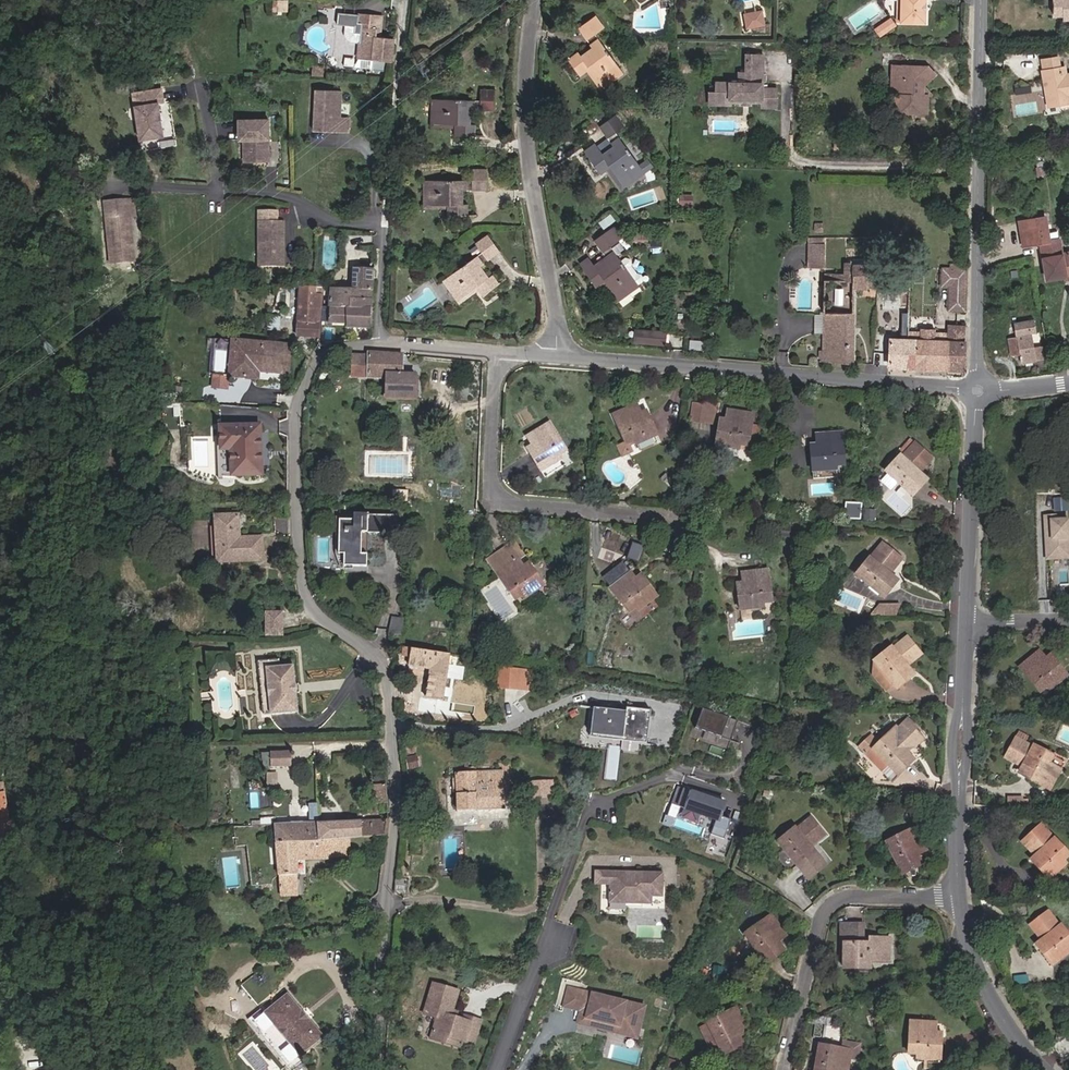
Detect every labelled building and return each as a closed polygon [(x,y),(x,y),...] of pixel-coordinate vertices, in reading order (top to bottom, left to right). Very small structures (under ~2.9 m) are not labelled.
[(290,10),(290,0),(273,0),(273,10),(290,10)] [(900,25),(925,25),(925,0),(900,0),(900,25)] [(1049,14),(1058,14),(1067,13),(1068,13),(1068,0),(1048,0),(1049,14)] [(764,23),(761,9),(744,13),(747,26),(764,23)] [(359,13),(339,12),(338,24),(347,25),(356,25),(356,32),(362,33),(361,41),(360,57),(373,58),(372,68),(388,70),(389,60),(392,60),(394,37),(377,35),(378,27),(363,26),(363,22),(358,21),(359,13)] [(382,15),(359,13),(358,21),(363,22),(363,26),(378,27),(381,27),(382,15)] [(589,73),(601,90),(621,75),(594,35),(603,29),(591,13),(575,24),(590,45),(579,52),(575,46),(563,54),(582,79),(589,73)] [(893,28),(888,21),(879,27),(883,34),(893,28)] [(356,25),(347,25),(346,31),(347,35),(350,39),(353,41),(361,41),(362,33),(356,32),(356,25)] [(879,27),(874,30),(878,37),(883,34),(879,27)] [(1060,70),(1057,71),(1056,63),(1052,64),(1050,53),(1036,56),(1038,67),(1036,67),(1042,99),(1064,95),(1064,92),(1068,91),(1068,69),(1060,70)] [(740,81),(728,82),(728,102),(733,102),(733,97),(741,97),(750,98),(761,98),(776,99),(776,88),(764,87),(764,55),(748,55),(747,73),(740,72),(740,81)] [(888,62),(887,75),(892,78),(894,83),(894,103),(919,103),(920,87),(916,86),(916,78),(925,73),(919,63),(888,62)] [(330,65),(313,65),(313,74),(329,75),(330,65)] [(728,102),(728,82),(718,81),(717,91),(710,91),(710,101),(728,102)] [(431,97),(431,125),(456,124),(456,132),(481,132),(481,119),(472,118),(472,105),(493,105),(493,86),(478,87),(478,97),(431,97)] [(345,90),(319,89),(317,130),(352,132),(353,117),(344,117),(345,90)] [(160,91),(131,96),(140,143),(163,139),(157,106),(162,105),(160,91)] [(776,107),(776,99),(761,98),(762,106),(776,107)] [(634,121),(623,107),(607,121),(621,138),(608,148),(599,137),(591,144),(612,171),(619,166),(632,182),(654,164),(625,128),(634,121)] [(269,119),(239,120),(240,140),(244,140),(245,162),(271,161),(269,119)] [(663,162),(658,156),(654,159),(659,166),(663,162)] [(445,214),(470,214),(469,203),(463,202),(463,188),(485,188),(485,168),(468,168),(468,181),(423,178),(423,207),(444,206),(445,214)] [(689,205),(689,197),(679,196),(679,205),(689,205)] [(138,264),(136,250),(133,250),(133,244),(135,244),(132,219),(128,220),(128,218),(126,205),(126,203),(105,206),(113,267),(138,264)] [(135,204),(126,205),(128,218),(137,217),(135,204)] [(279,207),(259,207),(259,262),(285,262),(285,217),(279,217),(279,207)] [(1047,220),(1045,211),(1034,213),(1036,222),(1047,220)] [(1018,216),(1023,241),(1040,238),(1047,276),(1066,273),(1065,270),(1068,270),(1068,254),(1068,251),(1062,252),(1059,234),(1050,236),(1047,220),(1036,222),(1034,213),(1018,216)] [(615,282),(626,294),(644,279),(613,241),(619,236),(610,224),(595,238),(612,258),(602,265),(597,259),(589,267),(606,289),(615,282)] [(485,291),(505,276),(497,267),(492,271),(483,259),(499,247),(485,230),(472,238),(477,246),(442,274),(461,298),(480,285),(485,291)] [(663,245),(663,234),(652,234),(652,245),(663,245)] [(826,246),(811,245),(811,267),(825,268),(826,246)] [(825,275),(825,280),(856,281),(856,288),(877,288),(878,266),(855,265),(855,262),(846,261),(846,273),(838,273),(838,275),(825,275)] [(332,288),(331,307),(350,308),(350,298),(372,299),(373,278),(374,268),(353,267),(352,277),(352,289),(332,288)] [(963,269),(937,268),(937,285),(946,285),(945,307),(961,307),(963,269)] [(853,363),(855,311),(856,288),(856,281),(825,280),(825,310),(824,346),(818,346),(817,355),(823,355),(823,362),(853,363)] [(236,283),(228,283),(228,298),(236,298),(236,283)] [(301,285),(300,316),(322,316),(322,307),(322,285),(319,285),(315,285),(301,285)] [(350,298),(350,308),(349,321),(349,325),(366,325),(371,325),(372,299),(350,298)] [(349,321),(350,308),(331,307),(331,321),(349,321)] [(281,313),(268,312),(267,326),(280,326),(281,313)] [(1014,335),(1009,336),(1013,354),(1017,353),(1018,361),(1041,356),(1039,345),(1031,347),(1029,330),(1031,330),(1030,321),(1012,324),(1014,335)] [(321,335),(321,324),(300,323),(299,335),(321,335)] [(919,332),(907,331),(907,341),(891,340),(890,365),(959,367),(960,324),(944,323),(944,333),(932,332),(932,328),(919,328),(919,332)] [(650,339),(651,328),(637,327),(637,338),(650,339)] [(664,340),(665,329),(651,328),(650,339),(664,340)] [(229,373),(259,375),(259,367),(289,369),(291,340),(232,336),(229,373)] [(1013,354),(1009,336),(1004,337),(1008,355),(1013,354)] [(372,351),(361,352),(360,374),(388,375),(389,392),(412,394),(413,374),(402,374),(401,353),(388,352),(372,351)] [(212,383),(228,385),(229,373),(213,371),(212,383)] [(706,399),(696,398),(693,414),(718,417),(720,400),(706,398),(706,399)] [(637,439),(658,431),(652,412),(644,415),(639,404),(618,412),(622,424),(617,426),(623,444),(637,439)] [(729,424),(724,424),(722,441),(756,444),(757,426),(754,426),(755,412),(731,410),(729,424)] [(560,435),(553,422),(532,433),(538,446),(532,450),(540,465),(573,447),(565,433),(560,435)] [(235,476),(264,475),(261,425),(222,427),(223,452),(234,452),(235,476)] [(660,436),(658,431),(637,439),(639,444),(660,436)] [(816,451),(816,466),(851,464),(850,442),(846,442),(845,433),(821,435),(822,450),(816,451)] [(896,446),(880,467),(903,487),(915,472),(910,468),(921,453),(905,440),(899,448),(896,446)] [(1068,508),(1068,497),(1055,498),(1055,508),(1068,508)] [(845,517),(861,518),(862,502),(846,500),(845,517)] [(1067,553),(1066,516),(1053,516),(1053,511),(1042,512),(1043,530),(1049,530),(1049,538),(1043,539),(1043,554),(1067,553)] [(364,569),(365,558),(357,557),(359,533),(367,533),(397,535),(398,520),(356,518),(355,525),(340,525),(338,556),(345,557),(344,568),(364,569)] [(244,528),(221,531),(224,566),(267,561),(265,539),(245,541),(244,528)] [(525,547),(514,532),(489,550),(506,577),(502,579),(513,594),(543,573),(533,558),(528,561),(521,550),(525,547)] [(365,558),(367,533),(359,533),(357,557),(365,558)] [(859,568),(883,589),(896,573),(889,567),(903,549),(887,535),(859,568)] [(643,560),(648,544),(634,540),(629,556),(643,560)] [(643,580),(625,560),(606,576),(635,610),(658,590),(647,576),(643,580)] [(748,581),(740,583),(742,599),(778,595),(774,560),(747,564),(748,581)] [(901,595),(879,595),(870,606),(896,607),(901,595)] [(275,634),(293,633),(292,614),(274,615),(275,634)] [(386,634),(389,634),(398,634),(398,615),(387,614),(386,634)] [(901,643),(897,638),(875,654),(893,679),(896,684),(911,672),(908,667),(925,652),(913,634),(901,643)] [(447,650),(408,646),(407,664),(429,665),(427,697),(443,698),(447,650)] [(893,679),(875,654),(872,667),(886,685),(893,679)] [(1019,673),(1044,696),(1065,674),(1052,662),(1049,666),(1037,655),(1019,673)] [(498,663),(497,705),(518,706),(520,664),(498,663)] [(298,664),(271,666),(275,713),(303,710),(298,664)] [(642,738),(647,705),(623,702),(622,707),(590,702),(586,729),(642,738)] [(736,730),(739,709),(702,703),(699,724),(736,730)] [(907,751),(900,744),(911,735),(912,737),(921,729),(911,717),(911,713),(908,710),(904,710),(896,717),(895,716),(887,723),(886,722),(870,736),(894,763),(907,751)] [(1053,757),(1036,748),(1034,752),(1014,742),(1006,757),(1026,767),(1023,773),(1051,788),(1060,771),(1049,765),(1053,757)] [(293,765),(292,750),(272,751),(272,752),(272,764),(273,766),(293,765)] [(272,752),(264,753),(264,765),(272,764),(272,752)] [(1060,771),(1064,763),(1053,757),(1049,765),(1060,771)] [(268,786),(279,786),(279,771),(268,771),(268,786)] [(410,775),(411,785),(420,784),(418,773),(410,775)] [(505,793),(513,793),(513,782),(504,782),(504,773),(458,774),(458,793),(458,808),(458,810),(505,810),(505,802),(505,793)] [(387,782),(374,783),(375,802),(388,801),(387,782)] [(554,782),(532,782),(533,807),(555,807),(554,782)] [(722,798),(677,782),(671,800),(716,815),(711,830),(725,835),(731,815),(718,811),(722,798)] [(0,789),(0,805),(2,822),(0,822),(0,834),(16,832),(14,818),(10,819),(7,798),(11,798),(10,788),(0,789)] [(505,793),(505,802),(513,802),(513,793),(505,793)] [(1027,795),(1008,795),(1008,805),(1027,805),(1027,795)] [(319,839),(319,822),(318,803),(309,803),(310,823),(274,824),(275,841),(319,839)] [(984,803),(974,803),(973,816),(984,816),(984,803)] [(808,836),(826,821),(811,805),(797,817),(795,815),(778,830),(779,831),(785,838),(798,853),(799,854),(800,854),(809,864),(822,852),(808,836)] [(387,835),(389,819),(319,822),(319,839),(349,837),(387,835)] [(873,836),(891,864),(907,855),(905,852),(921,840),(909,821),(897,829),(894,823),(873,836)] [(1045,877),(1068,856),(1068,851),(1055,835),(1051,839),(1041,825),(1022,841),(1035,857),(1030,863),(1045,877)] [(295,859),(350,857),(349,837),(319,839),(275,841),(277,895),(296,895),(295,859)] [(798,853),(785,838),(780,842),(780,845),(791,857),(794,857),(798,853)] [(590,882),(605,882),(605,868),(590,868),(590,882)] [(659,894),(659,870),(625,869),(625,872),(619,872),(619,869),(605,868),(605,882),(604,900),(648,901),(648,894),(659,894)] [(395,881),(394,893),(407,893),(409,881),(395,881)] [(755,914),(752,910),(737,922),(760,951),(773,940),(768,934),(779,925),(764,908),(755,914)] [(1065,923),(1060,927),(1047,912),(1030,926),(1043,942),(1035,947),(1049,961),(1068,944),(1068,927),(1065,923)] [(841,942),(841,960),(870,961),(889,961),(890,934),(867,934),(867,939),(862,939),(862,921),(839,921),(839,942),(841,942)] [(276,980),(262,961),(241,977),(255,995),(276,980)] [(263,1005),(260,1001),(246,1012),(286,1064),(300,1053),(296,1048),(321,1028),(288,986),(263,1005)] [(457,993),(431,986),(423,1017),(436,1021),(431,1042),(442,1045),(448,1042),(449,1036),(456,1038),(459,1043),(463,1044),(474,1047),(480,1022),(464,1017),(463,1021),(450,1018),(457,993)] [(642,1004),(569,986),(564,1004),(581,1009),(588,1010),(587,1016),(620,1024),(619,1029),(636,1033),(642,1004)] [(708,1014),(709,1016),(721,1041),(724,1047),(744,1037),(740,1027),(749,1023),(737,999),(708,1014)] [(588,1010),(581,1009),(578,1022),(637,1036),(645,1005),(642,1004),(636,1033),(619,1029),(620,1024),(587,1016),(588,1010)] [(915,1030),(906,1030),(905,1048),(944,1052),(946,1031),(937,1030),(937,1016),(917,1014),(915,1030)] [(721,1041),(709,1016),(701,1020),(714,1045),(721,1041)] [(461,1050),(463,1044),(459,1043),(456,1038),(449,1036),(448,1042),(442,1045),(461,1050)] [(846,1050),(835,1047),(835,1044),(819,1041),(812,1069),(842,1069),(846,1050)] [(684,1051),(672,1047),(670,1052),(682,1056),(684,1051)]
